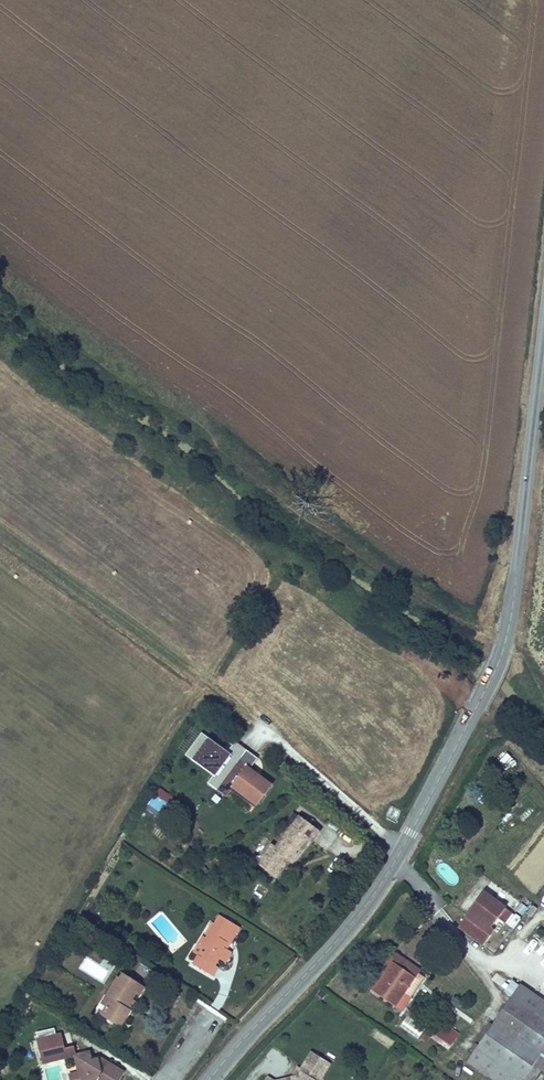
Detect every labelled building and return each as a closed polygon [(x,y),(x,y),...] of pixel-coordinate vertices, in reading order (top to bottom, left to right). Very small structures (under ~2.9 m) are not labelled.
[(184,755),(213,776),(208,784),(217,790),(239,760),(246,750),(235,742),(228,752),(201,733),(184,755)] [(257,759),(246,750),(239,760),(250,768),(257,759)] [(498,761),(505,772),(516,765),(508,754),(498,761)] [(273,785),(250,768),(239,760),(217,790),(226,797),(232,790),(256,808),(273,785)] [(159,819),(168,805),(153,796),(145,810),(159,819)] [(291,826),(298,816),(293,812),(286,822),(291,826)] [(272,845),(257,864),(277,879),(289,863),(293,866),(310,843),(312,844),(321,832),(298,816),(291,826),(275,847),(272,845)] [(316,843),(326,850),(336,836),(327,829),(316,843)] [(493,936),(503,921),(506,924),(515,912),(510,909),(486,892),(467,917),(459,928),(460,929),(484,946),(492,935),(493,936)] [(219,915),(205,938),(202,936),(192,953),(197,955),(192,965),(213,977),(219,968),(216,966),(220,960),(226,963),(232,952),(228,950),(229,948),(234,941),(241,928),(219,915)] [(415,978),(421,970),(393,950),(367,988),(372,991),(392,962),(415,978)] [(405,994),(411,998),(427,974),(421,970),(415,978),(392,962),(372,991),(396,1007),(405,994)] [(137,995),(142,986),(122,973),(119,978),(117,976),(100,1004),(102,1006),(103,1004),(110,1008),(106,1014),(103,1012),(100,1016),(121,1028),(132,1010),(129,1008),(133,1000),(137,995)] [(504,992),(513,998),(521,987),(512,981),(504,992)] [(145,988),(142,986),(137,995),(140,997),(145,988)] [(513,998),(469,1062),(495,1079),(523,1079),(524,1079),(525,1079),(536,1079),(541,1072),(543,1074),(543,1002),(521,986),(521,987),(513,998)] [(403,1012),(412,998),(411,998),(405,994),(396,1007),(403,1012)] [(432,1037),(431,1038),(449,1050),(460,1034),(441,1021),(431,1036),(432,1037)] [(36,1033),(37,1039),(56,1034),(54,1029),(36,1033)] [(53,1057),(61,1055),(59,1047),(64,1046),(61,1033),(56,1034),(37,1039),(36,1039),(36,1041),(39,1050),(42,1066),(54,1063),(53,1057)] [(427,1044),(432,1037),(431,1036),(426,1033),(421,1039),(427,1044)] [(39,1050),(36,1041),(29,1043),(32,1052),(39,1050)] [(59,1047),(61,1055),(53,1057),(54,1063),(74,1058),(73,1055),(75,1054),(74,1047),(65,1049),(64,1046),(59,1047)] [(300,1069),(299,1070),(301,1071),(299,1075),(292,1077),(290,1077),(291,1079),(322,1079),(332,1064),(311,1051),(300,1069)] [(77,1072),(79,1079),(119,1079),(124,1072),(108,1062),(102,1072),(99,1058),(91,1060),(89,1052),(73,1055),(74,1058),(77,1072)] [(100,1057),(99,1058),(102,1072),(104,1067),(108,1062),(100,1057)] [(299,1070),(300,1069),(297,1067),(292,1077),(299,1075),(301,1071),(299,1070)] [(77,1072),(68,1074),(69,1079),(79,1079),(77,1072)]
